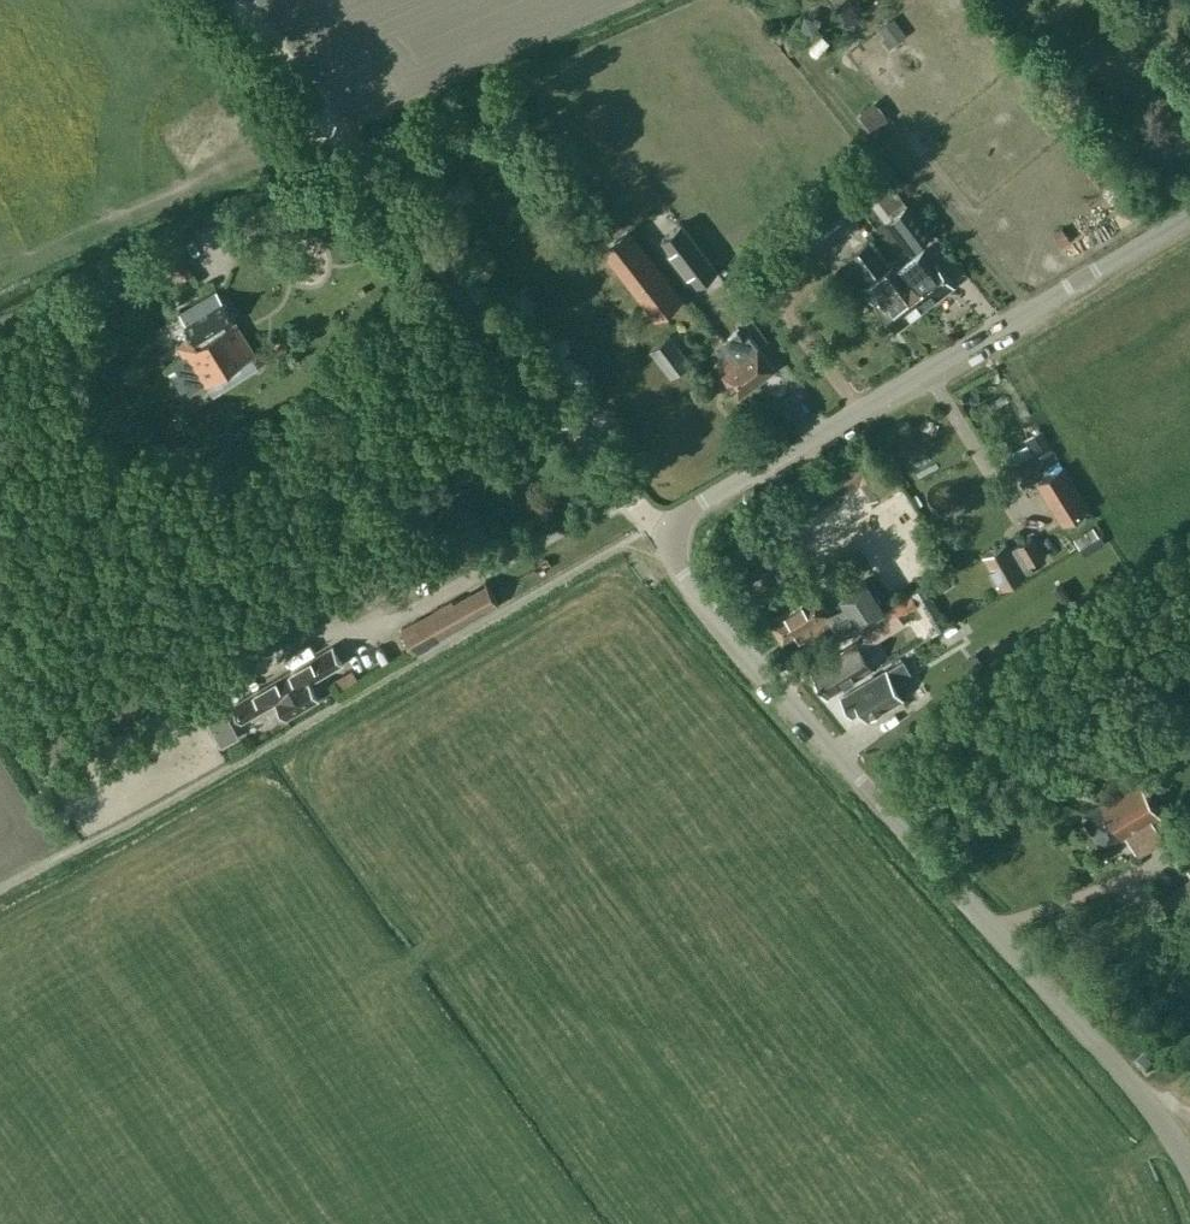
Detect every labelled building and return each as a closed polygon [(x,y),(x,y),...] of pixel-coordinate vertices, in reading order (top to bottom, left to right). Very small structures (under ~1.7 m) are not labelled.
[(891,182),(877,166),(863,178),(876,192),(877,194),(891,182)] [(849,220),(831,197),(791,228),(809,251),(849,220)] [(907,204),(885,221),(906,247),(927,230),(913,212),(907,204)] [(181,278),(193,271),(185,257),(186,257),(172,233),(155,244),(169,268),(174,265),(181,278)] [(695,290),(716,274),(686,236),(666,252),(695,290)] [(920,308),(887,267),(868,242),(851,255),(870,281),(866,284),(880,302),(876,305),(894,328),(920,308)] [(892,264),(887,267),(920,308),(953,282),(925,245),(895,268),(892,264)] [(653,322),(680,302),(639,248),(612,269),(653,322)] [(183,321),(192,335),(177,344),(201,382),(253,350),(234,319),(236,318),(223,297),(221,298),(216,289),(179,312),(185,320),(183,321)] [(736,332),(723,342),(754,383),(773,368),(748,336),(743,340),(736,332)] [(671,375),(689,360),(669,334),(651,349),(671,375)] [(754,383),(723,342),(719,344),(722,348),(716,353),(720,358),(713,363),(738,396),(754,383)] [(867,446),(808,483),(821,504),(861,479),(871,495),(886,486),(877,470),(881,468),(867,446)] [(1088,506),(1062,464),(1035,481),(1061,523),(1088,506)] [(1111,548),(1102,534),(1085,545),(1094,559),(1111,548)] [(1009,548),(1005,540),(982,553),(1002,587),(1025,574),(1033,569),(1029,562),(1042,554),(1030,535),(1009,548)] [(497,599),(485,579),(484,576),(400,625),(413,648),(497,599)] [(846,600),(828,612),(833,620),(832,621),(840,633),(883,605),(865,577),(841,593),(846,600)] [(939,609),(924,584),(911,592),(918,603),(919,604),(922,602),(930,615),(930,614),(939,609)] [(828,612),(815,592),(769,621),(782,641),(794,633),(799,641),(832,621),(833,620),(828,612)] [(368,603),(343,612),(350,633),(375,625),(368,603)] [(904,622),(892,603),(857,624),(869,644),(904,622)] [(869,663),(870,662),(856,640),(810,668),(824,690),(828,688),(830,691),(871,666),(869,663)] [(341,660),(333,646),(331,643),(232,701),(241,717),(275,698),(285,716),(318,697),(308,679),(341,660)] [(976,651),(961,661),(969,672),(984,662),(976,651)] [(903,658),(886,668),(841,696),(851,713),(862,707),(867,716),(890,703),(903,696),(895,682),(911,672),(903,658)] [(358,677),(352,667),(334,677),(340,688),(358,677)] [(221,741),(236,732),(222,710),(208,719),(221,741)] [(1153,822),(1161,817),(1139,779),(1109,798),(1103,788),(1091,795),(1097,805),(1082,814),(1104,851),(1127,837),(1133,847),(1138,855),(1163,839),(1153,822)]
